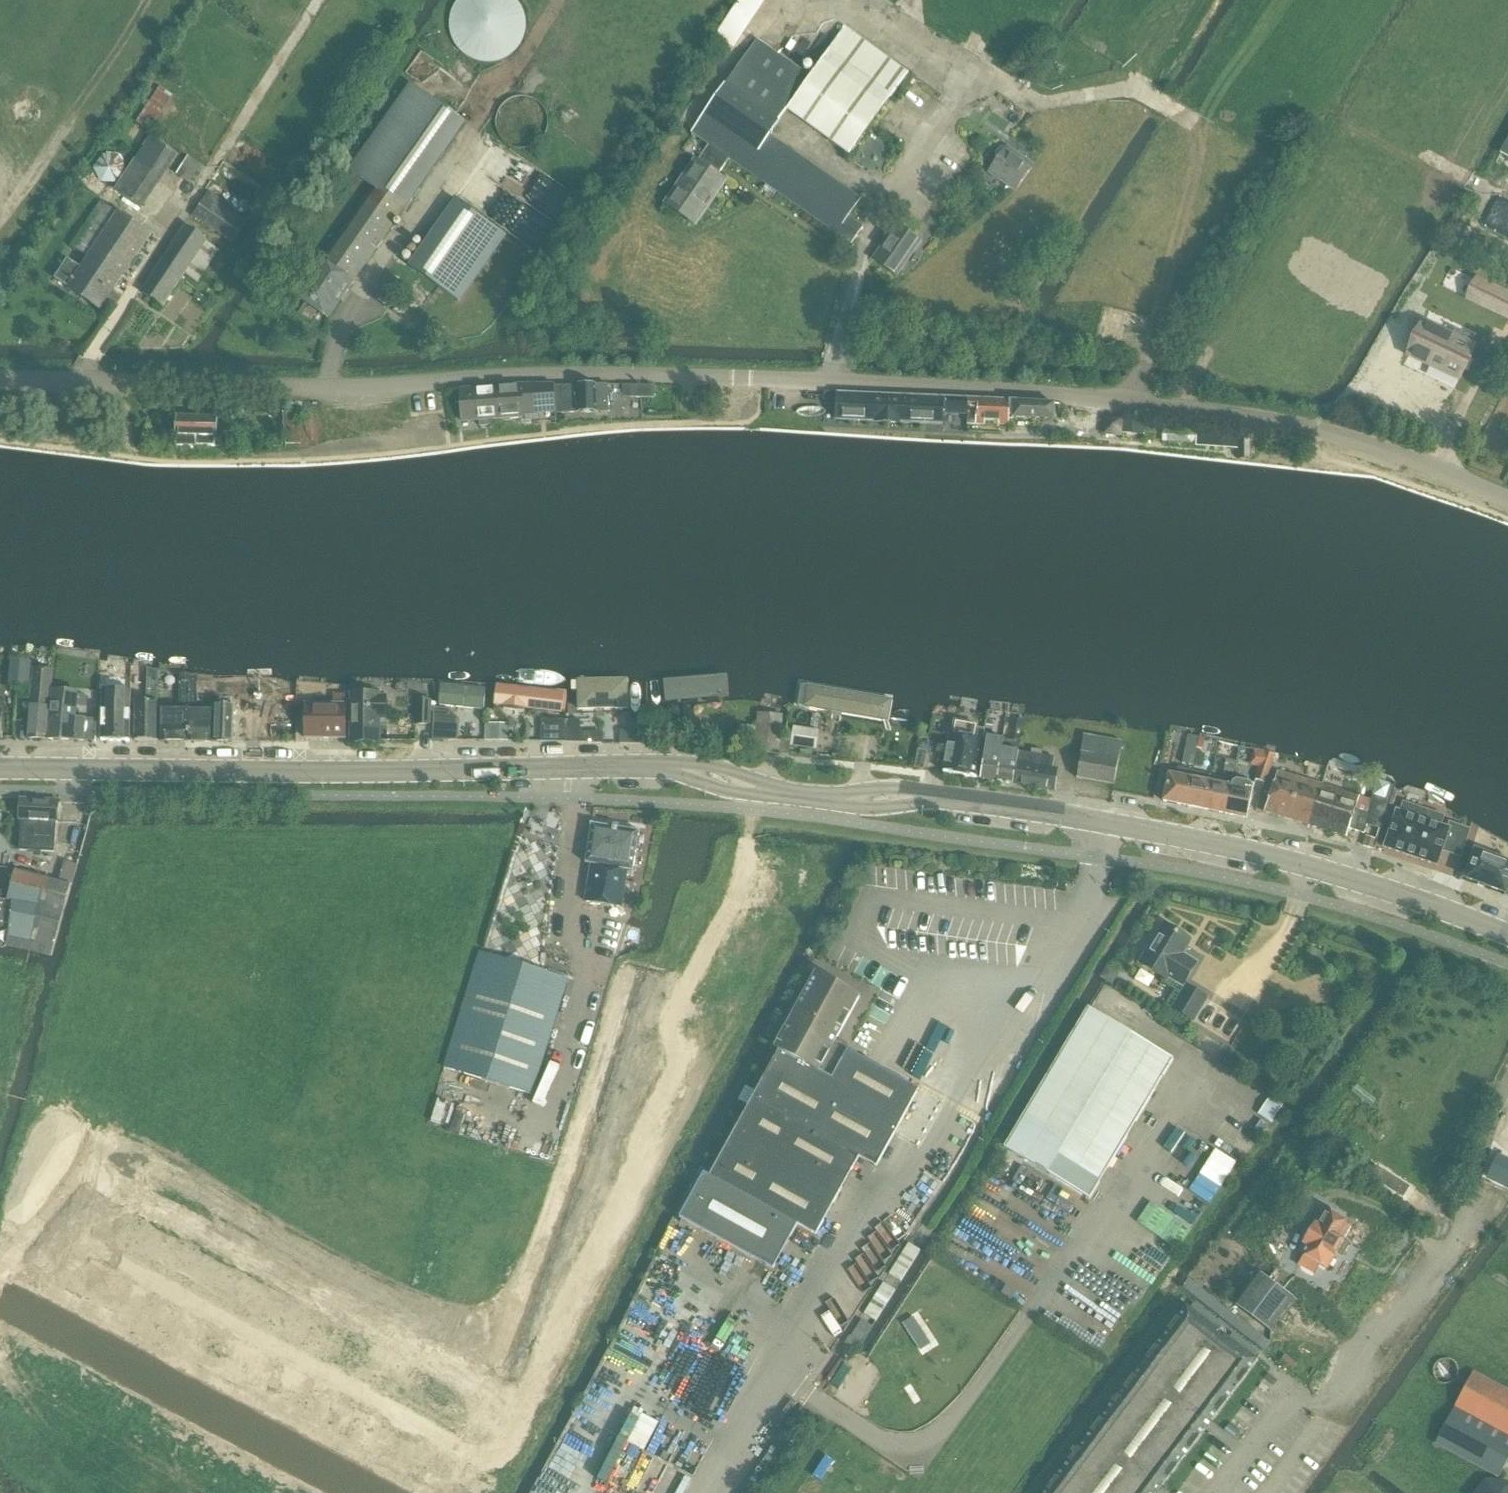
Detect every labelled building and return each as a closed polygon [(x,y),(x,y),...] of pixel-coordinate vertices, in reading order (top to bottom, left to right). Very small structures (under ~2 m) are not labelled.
[(479,62),(482,63),(485,63),(489,63),(492,63),(495,62),(499,61),(502,60),(505,59),(508,57),(511,55),(513,53),(516,51),(518,48),(520,46),(522,43),(523,40),(524,37),(525,33),(526,30),(526,27),(526,23),(526,20),(526,17),(525,13),(524,10),(522,7),(521,4),(519,1),(518,0),(457,0),(455,3),(453,6),(451,9),(450,12),(449,16),(449,19),(449,22),(449,26),(449,29),(449,32),(450,36),(451,39),(453,42),(454,45),(456,48),(459,50),(461,52),(463,55),(466,57),(469,58),(472,60),(475,61),(479,62)] [(729,158),(854,247),(864,233),(847,219),(860,198),(769,135),(786,110),(849,155),(908,70),(845,27),(810,76),(757,39),(692,133),(708,145),(697,162),(695,160),(666,203),(692,220),(704,203),(707,205),(723,181),(717,176),(729,158)] [(368,261),(403,208),(464,121),(413,86),(352,174),(373,188),(298,297),(328,318),(353,283),(368,261)] [(991,171),(1017,189),(1032,168),(1005,150),(991,171)] [(188,158),(177,177),(193,187),(205,168),(188,158)] [(208,192),(193,215),(232,242),(245,221),(220,205),(222,201),(208,192)] [(455,200),(417,255),(409,267),(459,302),(505,235),(455,200)] [(66,263),(55,279),(68,288),(68,289),(101,311),(151,235),(100,201),(69,246),(87,257),(80,267),(68,260),(66,263)] [(874,260),(896,276),(920,241),(898,226),(874,260)] [(152,276),(141,293),(163,307),(174,290),(185,274),(197,282),(217,249),(185,227),(152,276)] [(372,298),(386,308),(403,284),(388,274),(372,298)] [(1479,304),(1507,318),(1507,295),(1488,286),(1479,304)] [(198,293),(194,298),(202,304),(206,299),(198,293)] [(1428,322),(1414,353),(1435,363),(1437,359),(1465,372),(1463,376),(1464,376),(1479,345),(1476,344),(1479,336),(1461,328),(1457,335),(1428,322)] [(577,386),(554,386),(557,413),(578,413),(596,413),(596,412),(607,412),(606,384),(577,385),(577,386)] [(521,386),(482,388),(483,407),(487,406),(488,420),(490,420),(524,418),(524,408),(555,406),(553,385),(521,386)] [(634,386),(634,398),(654,398),(655,386),(634,386)] [(483,407),(482,388),(460,390),(462,422),(479,421),(480,427),(490,426),(490,420),(488,420),(487,406),(483,407)] [(834,393),(824,393),(824,400),(837,401),(836,420),(943,425),(943,413),(968,414),(969,399),(838,393),(834,393)] [(1017,401),(969,399),(968,414),(976,414),(976,418),(979,418),(978,421),(1008,422),(1008,420),(1013,420),(1013,418),(1053,420),(1054,404),(1017,402),(1017,401)] [(284,413),(286,445),(300,444),(298,412),(284,413)] [(175,437),(176,437),(176,446),(215,447),(221,447),(222,438),(217,437),(218,418),(176,417),(175,437)] [(1144,420),(1124,419),(1124,429),(1144,430),(1144,420)] [(31,662),(12,660),(10,686),(28,688),(31,662)] [(33,668),(28,739),(46,740),(52,671),(33,668)] [(135,702),(135,742),(157,742),(157,673),(146,672),(146,702),(135,702)] [(662,678),(664,708),(736,702),(734,672),(662,678)] [(180,711),(161,711),(161,742),(189,742),(189,676),(180,676),(180,683),(180,711)] [(189,676),(189,742),(210,742),(210,711),(198,711),(198,676),(189,676)] [(438,708),(491,712),(493,681),(440,677),(438,708)] [(574,695),(575,704),(575,716),(633,714),(632,677),(574,678),(574,695)] [(795,710),(893,728),(899,695),(800,677),(795,710)] [(101,741),(129,742),(130,689),(102,689),(101,741)] [(575,704),(574,695),(510,689),(507,713),(573,719),(575,704)] [(216,706),(214,742),(232,742),(232,741),(232,738),(248,739),(248,737),(249,691),(218,690),(216,690),(216,706)] [(380,693),(350,693),(349,742),(380,743),(380,719),(386,719),(386,696),(380,696),(380,693)] [(305,739),(345,739),(346,694),(333,694),(333,704),(305,704),(305,739)] [(85,706),(85,696),(52,695),(48,740),(95,741),(97,717),(84,717),(84,718),(77,717),(77,706),(85,706)] [(430,712),(434,713),(435,713),(436,702),(431,702),(431,701),(417,700),(415,724),(430,725),(430,712)] [(435,713),(434,713),(433,739),(448,740),(450,714),(435,713)] [(270,719),(269,736),(290,736),(290,720),(270,719)] [(997,782),(1013,785),(1018,751),(1024,720),(1018,719),(1014,741),(1004,740),(997,782)] [(567,743),(568,721),(541,720),(541,742),(567,743)] [(758,720),(755,752),(789,755),(791,741),(778,739),(779,722),(758,720)] [(579,722),(568,721),(567,743),(580,743),(579,722)] [(943,773),(976,778),(984,735),(984,732),(975,730),(976,726),(955,722),(952,736),(950,736),(943,773)] [(485,740),(485,741),(508,741),(508,725),(485,725),(485,740)] [(794,727),(791,746),(797,746),(816,749),(819,731),(800,728),(794,727)] [(980,779),(997,782),(1004,740),(994,738),(994,737),(988,736),(980,779)] [(1085,736),(1077,778),(1114,784),(1122,742),(1085,736)] [(921,742),(919,751),(931,754),(933,745),(921,742)] [(1182,763),(1193,766),(1196,752),(1197,744),(1187,742),(1185,750),(1182,763)] [(1018,751),(1013,785),(1055,792),(1058,770),(1052,769),(1054,758),(1041,755),(1042,751),(1033,749),(1032,754),(1018,751)] [(919,752),(916,767),(923,769),(927,754),(919,752)] [(1196,752),(1193,766),(1202,768),(1205,755),(1196,752)] [(1265,753),(1255,780),(1265,783),(1275,755),(1265,753)] [(1225,760),(1223,772),(1234,774),(1236,762),(1225,760)] [(1163,801),(1184,806),(1191,772),(1192,772),(1192,771),(1178,768),(1176,776),(1169,774),(1163,801)] [(1184,806),(1205,810),(1212,776),(1192,772),(1191,772),(1184,806)] [(1264,811),(1309,825),(1322,785),(1278,772),(1264,811)] [(1205,810),(1226,814),(1233,780),(1212,776),(1205,810)] [(1233,780),(1226,814),(1247,818),(1252,791),(1254,785),(1233,780)] [(1322,785),(1309,825),(1346,836),(1349,828),(1361,832),(1364,833),(1367,824),(1380,828),(1392,792),(1387,790),(1384,798),(1373,795),(1372,800),(1360,797),(1322,785)] [(58,802),(21,800),(20,820),(22,820),(21,850),(48,851),(49,842),(55,842),(56,822),(57,822),(58,802)] [(88,801),(85,815),(91,816),(93,815),(98,811),(98,807),(98,801),(88,801)] [(1398,811),(1396,811),(1396,813),(1385,846),(1384,846),(1383,848),(1386,849),(1386,848),(1435,865),(1437,866),(1438,864),(1437,864),(1442,851),(1460,857),(1469,830),(1450,824),(1448,829),(1440,826),(1443,817),(1426,811),(1423,820),(1398,812),(1398,811)] [(632,875),(640,831),(592,824),(586,863),(590,864),(584,902),(622,909),(628,875),(632,875)] [(1366,837),(1363,847),(1372,850),(1375,840),(1366,837)] [(1475,851),(1465,878),(1505,893),(1507,886),(1507,864),(1475,851)] [(65,861),(59,882),(71,885),(77,865),(65,861)] [(6,947),(21,950),(43,878),(15,870),(7,901),(12,902),(8,937),(6,947)] [(43,878),(21,950),(51,957),(71,886),(43,878)] [(1140,963),(1167,979),(1169,977),(1182,985),(1196,963),(1195,962),(1193,966),(1180,958),(1191,940),(1163,924),(1140,963)] [(445,1067),(532,1094),(568,979),(481,952),(445,1067)] [(834,1043),(859,996),(816,972),(788,1023),(775,1047),(779,1050),(710,1176),(704,1173),(679,1218),(687,1222),(773,1269),(797,1225),(816,1235),(859,1157),(877,1167),(898,1128),(918,1092),(919,1090),(847,1050),(834,1043)] [(1187,986),(1173,1009),(1193,1021),(1207,998),(1187,986)] [(1004,1148),(1090,1199),(1174,1060),(1088,1008),(1004,1148)] [(1273,1097),(1261,1115),(1272,1122),(1284,1105),(1273,1097)] [(1490,1179),(1507,1188),(1507,1161),(1502,1158),(1490,1179)] [(1345,1223),(1345,1222),(1325,1210),(1300,1252),(1301,1253),(1297,1259),(1316,1270),(1320,1264),(1327,1268),(1343,1241),(1343,1240),(1351,1227),(1345,1223)] [(1294,1300),(1257,1273),(1235,1304),(1272,1330),(1294,1300)] [(1187,1280),(1182,1288),(1264,1351),(1270,1343),(1187,1280)] [(1258,1359),(1186,1304),(1042,1492),(1156,1492),(1258,1359)] [(914,1318),(904,1324),(909,1332),(919,1326),(914,1318)] [(926,1336),(916,1343),(922,1351),(931,1345),(926,1336)] [(1434,1443),(1498,1477),(1507,1459),(1507,1391),(1472,1372),(1434,1443)]
